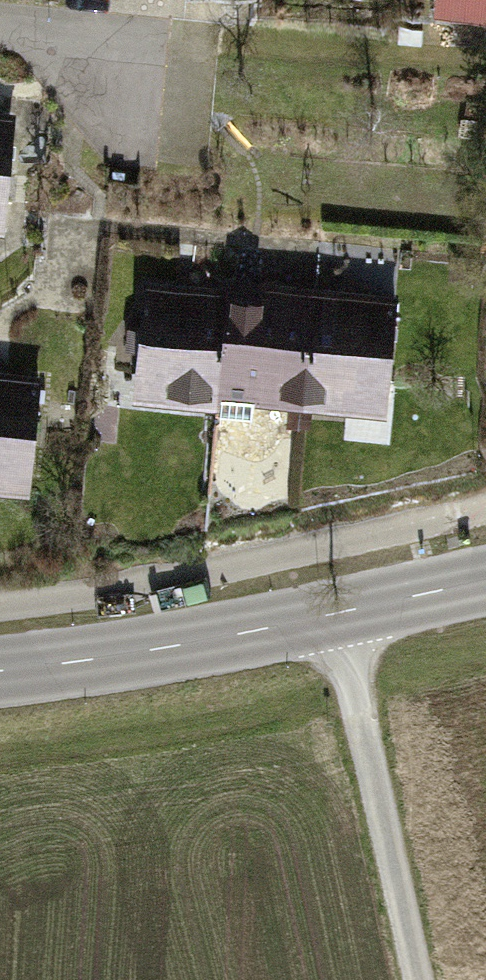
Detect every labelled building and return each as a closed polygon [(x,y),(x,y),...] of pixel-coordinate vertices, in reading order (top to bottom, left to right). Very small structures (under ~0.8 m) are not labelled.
[(0,124),(0,218),(9,125),(0,124)] [(315,294),(229,287),(219,400),(304,407),(315,294)] [(227,298),(150,292),(141,397),(219,404),(219,400),(227,298)] [(394,302),(315,294),(304,407),(382,414),(394,302)] [(0,376),(0,490),(26,492),(37,380),(0,376)]
